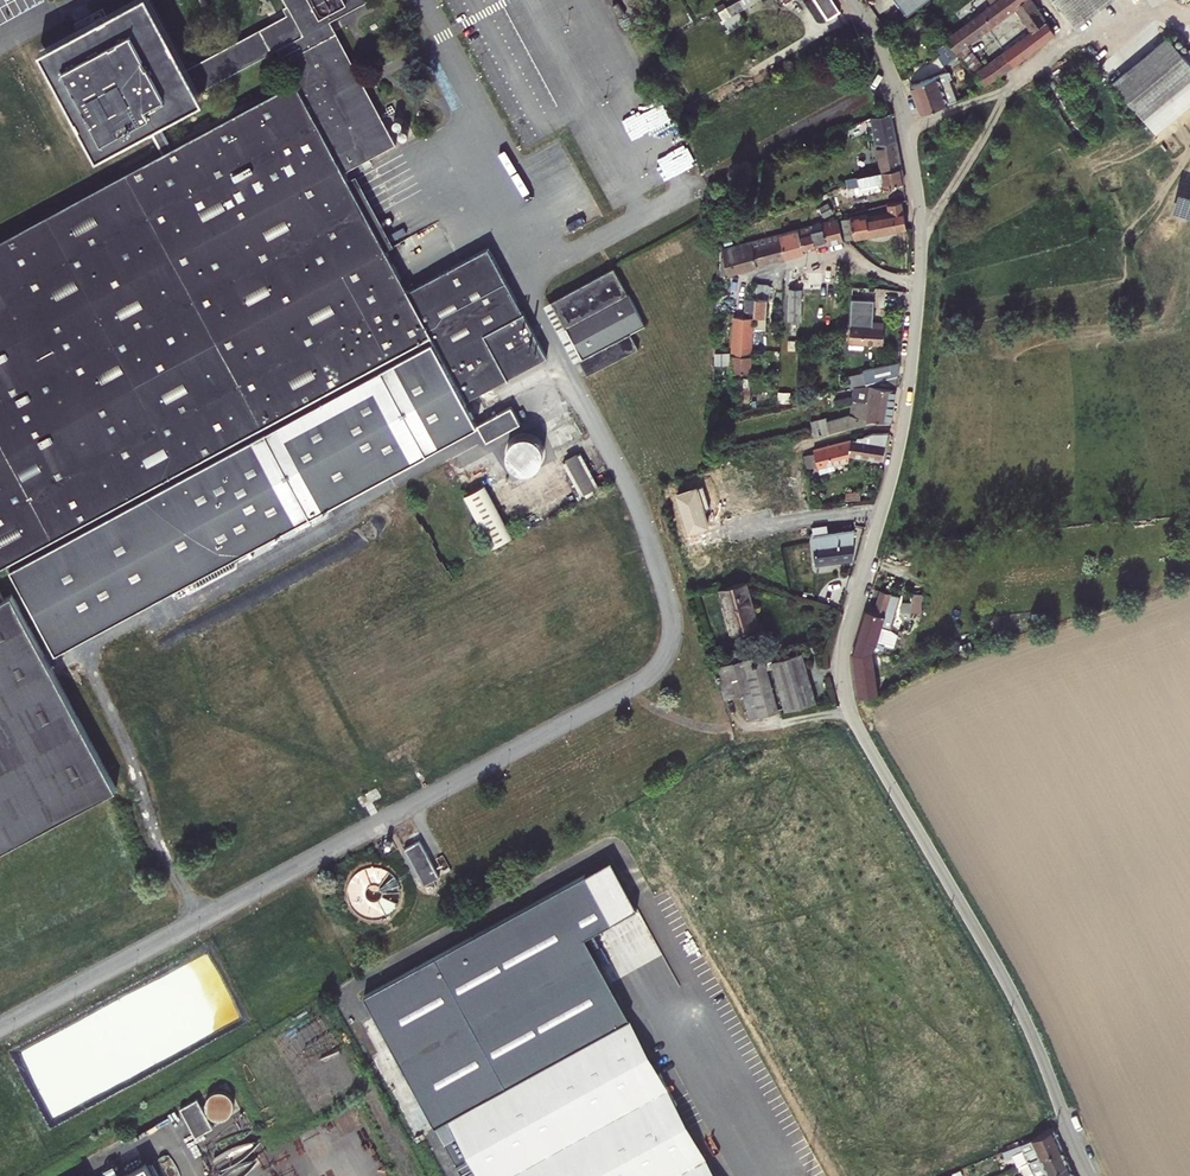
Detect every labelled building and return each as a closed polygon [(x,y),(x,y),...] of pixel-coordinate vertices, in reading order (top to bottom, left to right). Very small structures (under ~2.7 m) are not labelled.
[(51,665),(484,432),(466,399),(546,356),(487,246),(407,290),(386,250),(348,179),(344,172),(396,143),(330,20),(366,0),(285,0),(288,4),(283,7),(286,14),(182,70),(152,17),(162,11),(156,0),(147,0),(94,28),(92,29),(90,27),(82,31),(83,34),(81,35),(48,53),(103,154),(151,128),(164,151),(0,240),(0,572),(51,665)] [(729,29),(744,21),(739,12),(759,0),(739,0),(719,12),(729,29)] [(826,19),(838,11),(831,0),(815,0),(826,19)] [(946,38),(948,41),(956,52),(967,44),(1015,9),(1024,22),(1039,12),(1031,0),(988,0),(991,4),(946,38)] [(1074,27),(1109,0),(1054,0),(1074,27)] [(389,5),(363,20),(367,28),(394,13),(389,5)] [(72,19),(81,35),(83,34),(82,31),(90,27),(92,29),(94,28),(85,12),(72,19)] [(920,12),(901,25),(908,35),(927,21),(920,12)] [(1045,21),(1039,12),(1024,22),(1030,31),(1045,21)] [(1030,31),(1003,53),(1014,66),(1055,34),(1045,21),(1030,31)] [(1112,83),(1142,120),(1189,81),(1189,67),(1166,39),(1112,83)] [(948,71),(951,69),(963,61),(956,52),(948,41),(938,48),(942,55),(940,56),(948,71)] [(972,72),(983,66),(967,44),(956,52),(963,61),(972,72)] [(1006,72),(1014,66),(1003,53),(995,58),(1006,72)] [(1006,72),(995,58),(983,66),(972,72),(982,87),(1006,72)] [(913,85),(923,113),(957,100),(949,79),(952,78),(948,71),(913,85)] [(864,119),(870,147),(875,145),(896,140),(890,113),(871,116),(864,119)] [(896,140),(875,145),(880,171),(901,167),(896,140)] [(880,171),(857,176),(859,185),(883,180),(884,185),(903,181),(901,167),(880,171)] [(356,175),(348,179),(386,250),(394,246),(356,175)] [(845,238),(908,223),(902,200),(889,203),(892,212),(870,217),(868,212),(841,218),(845,238)] [(798,229),(803,250),(842,239),(837,218),(798,229)] [(804,252),(803,250),(798,229),(779,234),(785,258),(804,252)] [(757,265),(785,258),(779,234),(751,241),(757,265)] [(720,275),(757,265),(751,241),(720,249),(720,275)] [(613,267),(550,301),(580,358),(578,360),(587,375),(638,348),(630,333),(645,325),(613,267)] [(802,295),(802,289),(803,273),(790,273),(789,303),(801,304),(802,295)] [(756,284),(755,298),(754,316),(753,329),(764,330),(767,285),(756,284)] [(754,316),(755,298),(745,297),(744,315),(754,316)] [(874,299),(852,298),(850,326),(850,337),(863,338),(863,342),(862,343),(883,345),(884,328),(875,327),(876,320),(873,320),(874,299)] [(580,358),(550,301),(544,305),(574,361),(578,360),(580,358)] [(752,318),(732,316),(730,355),(732,355),(731,371),(749,372),(752,318)] [(800,324),(799,341),(811,339),(811,325),(800,324)] [(850,337),(850,326),(848,326),(847,341),(863,342),(863,338),(850,337)] [(865,382),(871,381),(898,374),(899,360),(867,368),(865,382)] [(853,384),(865,383),(864,371),(852,372),(853,384)] [(836,406),(851,403),(852,399),(893,405),(898,374),(871,381),(871,384),(853,386),(852,395),(834,399),(836,406)] [(890,421),(893,405),(852,399),(851,403),(849,414),(826,420),(825,417),(810,421),(813,435),(865,422),(866,418),(890,421)] [(856,441),(849,440),(846,456),(881,460),(887,433),(873,433),(863,437),(856,436),(856,441)] [(544,468),(544,435),(495,435),(496,468),(544,468)] [(832,464),(846,461),(846,456),(849,440),(812,449),(818,472),(834,469),(832,464)] [(578,493),(599,483),(583,449),(562,458),(578,493)] [(727,464),(717,467),(720,478),(674,494),(680,510),(751,486),(741,455),(726,459),(727,464)] [(502,507),(520,498),(507,474),(489,484),(502,507)] [(464,490),(489,546),(512,536),(487,480),(464,490)] [(853,530),(812,535),(815,563),(851,558),(853,530)] [(731,545),(732,550),(778,541),(777,534),(731,545)] [(687,555),(687,558),(732,550),(731,545),(687,555)] [(732,550),(687,558),(689,564),(733,554),(732,550)] [(744,583),(718,590),(723,607),(720,608),(727,633),(731,634),(752,628),(747,611),(751,610),(744,583)] [(880,590),(873,612),(893,617),(900,596),(880,590)] [(921,610),(922,591),(912,591),(911,610),(921,610)] [(59,686),(10,596),(0,601),(0,706),(59,686)] [(910,610),(910,599),(901,600),(901,610),(910,610)] [(756,627),(751,610),(747,611),(752,628),(756,627)] [(859,696),(878,692),(872,650),(880,649),(882,644),(876,641),(880,627),(890,629),(893,617),(873,612),(866,610),(853,652),(859,696)] [(876,641),(882,644),(893,647),(897,634),(890,629),(880,627),(876,641)] [(968,642),(956,647),(960,657),(972,652),(968,642)] [(801,653),(770,662),(783,710),(815,701),(801,653)] [(715,668),(723,699),(741,694),(748,720),(776,712),(760,655),(715,668)] [(59,686),(0,706),(0,853),(115,791),(59,686)] [(421,840),(405,848),(424,883),(439,875),(421,840)] [(363,916),(372,918),(381,918),(390,914),(396,907),(400,899),(401,890),(399,881),(395,874),(388,869),(381,866),(373,865),(365,867),(358,871),(352,877),(348,885),(348,894),(350,903),(355,911),(363,916)] [(362,996),(434,1126),(446,1119),(455,1135),(443,1141),(463,1175),(714,1175),(582,937),(609,922),(583,874),(362,996)] [(194,1136),(215,1126),(212,1120),(232,1110),(221,1087),(180,1106),(194,1136)] [(1060,1148),(1051,1130),(1003,1150),(1006,1156),(1021,1150),(1026,1161),(1037,1156),(1038,1157),(1060,1148)] [(1026,1161),(1002,1171),(1005,1175),(1009,1175),(1023,1170),(1026,1175),(1040,1175),(1045,1173),(1046,1175),(1068,1164),(1060,1148),(1038,1157),(1037,1156),(1026,1161)] [(148,1163),(124,1175),(155,1175),(148,1163)] [(1068,1164),(1046,1175),(1045,1173),(1040,1175),(1073,1175),(1068,1164)]
